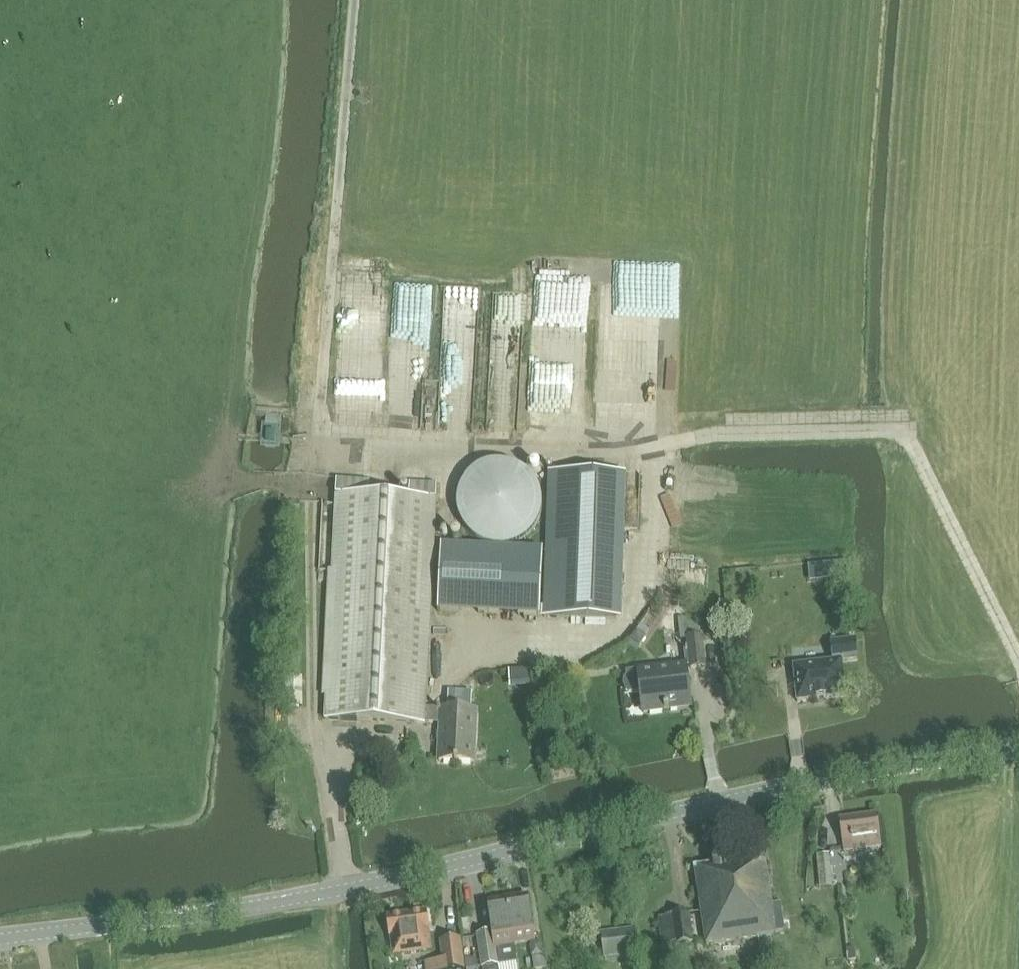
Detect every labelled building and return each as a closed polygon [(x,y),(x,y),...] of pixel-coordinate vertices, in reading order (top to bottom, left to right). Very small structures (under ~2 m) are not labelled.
[(347,337),(390,338),(390,339),(393,339),(392,364),(419,365),(419,340),(432,340),(434,274),(348,273),(347,337)] [(480,329),(481,281),(448,280),(446,357),(462,357),(463,328),(480,329)] [(523,385),(528,281),(496,280),(491,383),(523,385)] [(536,304),(576,306),(576,291),(572,290),(572,283),(537,281),(536,304)] [(652,390),(656,314),(609,312),(607,360),(621,361),(619,388),(652,390)] [(410,371),(388,372),(389,403),(411,402),(410,371)] [(361,403),(361,386),(372,386),(372,375),(339,375),(340,404),(361,403)] [(522,540),(525,538),(528,536),(530,533),(533,530),(535,527),(537,524),(538,521),(540,518),(541,514),(542,511),(542,507),(542,504),(542,500),(542,497),(541,493),(540,490),(539,486),(537,483),(535,480),(533,477),(531,474),(528,472),(525,470),(522,468),(519,466),(516,464),(513,463),(509,462),(505,461),(502,461),(498,461),(495,461),(491,462),(488,463),(484,464),(481,466),(478,467),(475,469),(472,472),(469,474),(467,477),(465,480),(463,483),(461,486),(460,489),(459,493),(458,496),(458,500),(457,503),(458,507),(458,510),(459,514),(460,517),(461,521),(463,524),(465,527),(467,530),(469,533),(472,535),(474,538),(477,540),(481,541),(484,543),(487,544),(491,545),(494,546),(498,546),(501,546),(505,546),(509,545),(512,544),(515,543),(519,542),(522,540)] [(549,472),(544,617),(616,619),(621,475),(549,472)] [(337,492),(326,717),(441,723),(440,759),(476,761),(478,711),(427,709),(437,497),(438,482),(411,481),(410,496),(369,494),(370,479),(338,477),(337,492)] [(543,551),(441,547),(438,612),(540,617),(543,551)] [(846,562),(832,564),(834,579),(834,585),(848,584),(846,562)] [(699,612),(677,615),(681,638),(689,637),(703,636),(702,633),(699,612)] [(640,645),(646,637),(637,631),(632,639),(640,645)] [(690,649),(685,649),(686,659),(691,659),(691,668),(707,667),(703,636),(689,637),(690,649)] [(834,662),(795,667),(799,702),(846,696),(842,661),(858,659),(856,639),(832,642),(834,662)] [(515,656),(516,676),(537,675),(536,655),(515,656)] [(626,680),(625,685),(627,690),(633,694),(644,693),(646,713),(680,709),(680,707),(691,705),(686,665),(627,672),(628,676),(626,680)] [(302,703),(303,675),(288,675),(287,703),(302,703)] [(878,814),(842,819),(847,852),(882,847),(878,814)] [(832,888),(829,854),(817,855),(819,889),(832,888)] [(717,863),(717,865),(697,868),(707,943),(786,933),(782,904),(773,905),(767,861),(748,863),(747,860),(727,863),(727,862),(717,863)] [(529,897),(510,899),(516,944),(525,943),(535,942),(529,897)] [(495,933),(480,935),(484,966),(499,965),(518,962),(516,944),(510,899),(491,901),(495,933)] [(426,911),(388,916),(393,956),(432,950),(426,911)] [(691,913),(659,918),(664,946),(695,941),(691,913)] [(618,956),(637,953),(640,953),(636,929),(602,934),(606,958),(618,956)] [(440,940),(444,968),(464,968),(460,938),(440,940)] [(856,948),(847,949),(849,961),(857,960),(856,948)] [(534,957),(536,968),(540,968),(548,968),(547,955),(534,957)]
